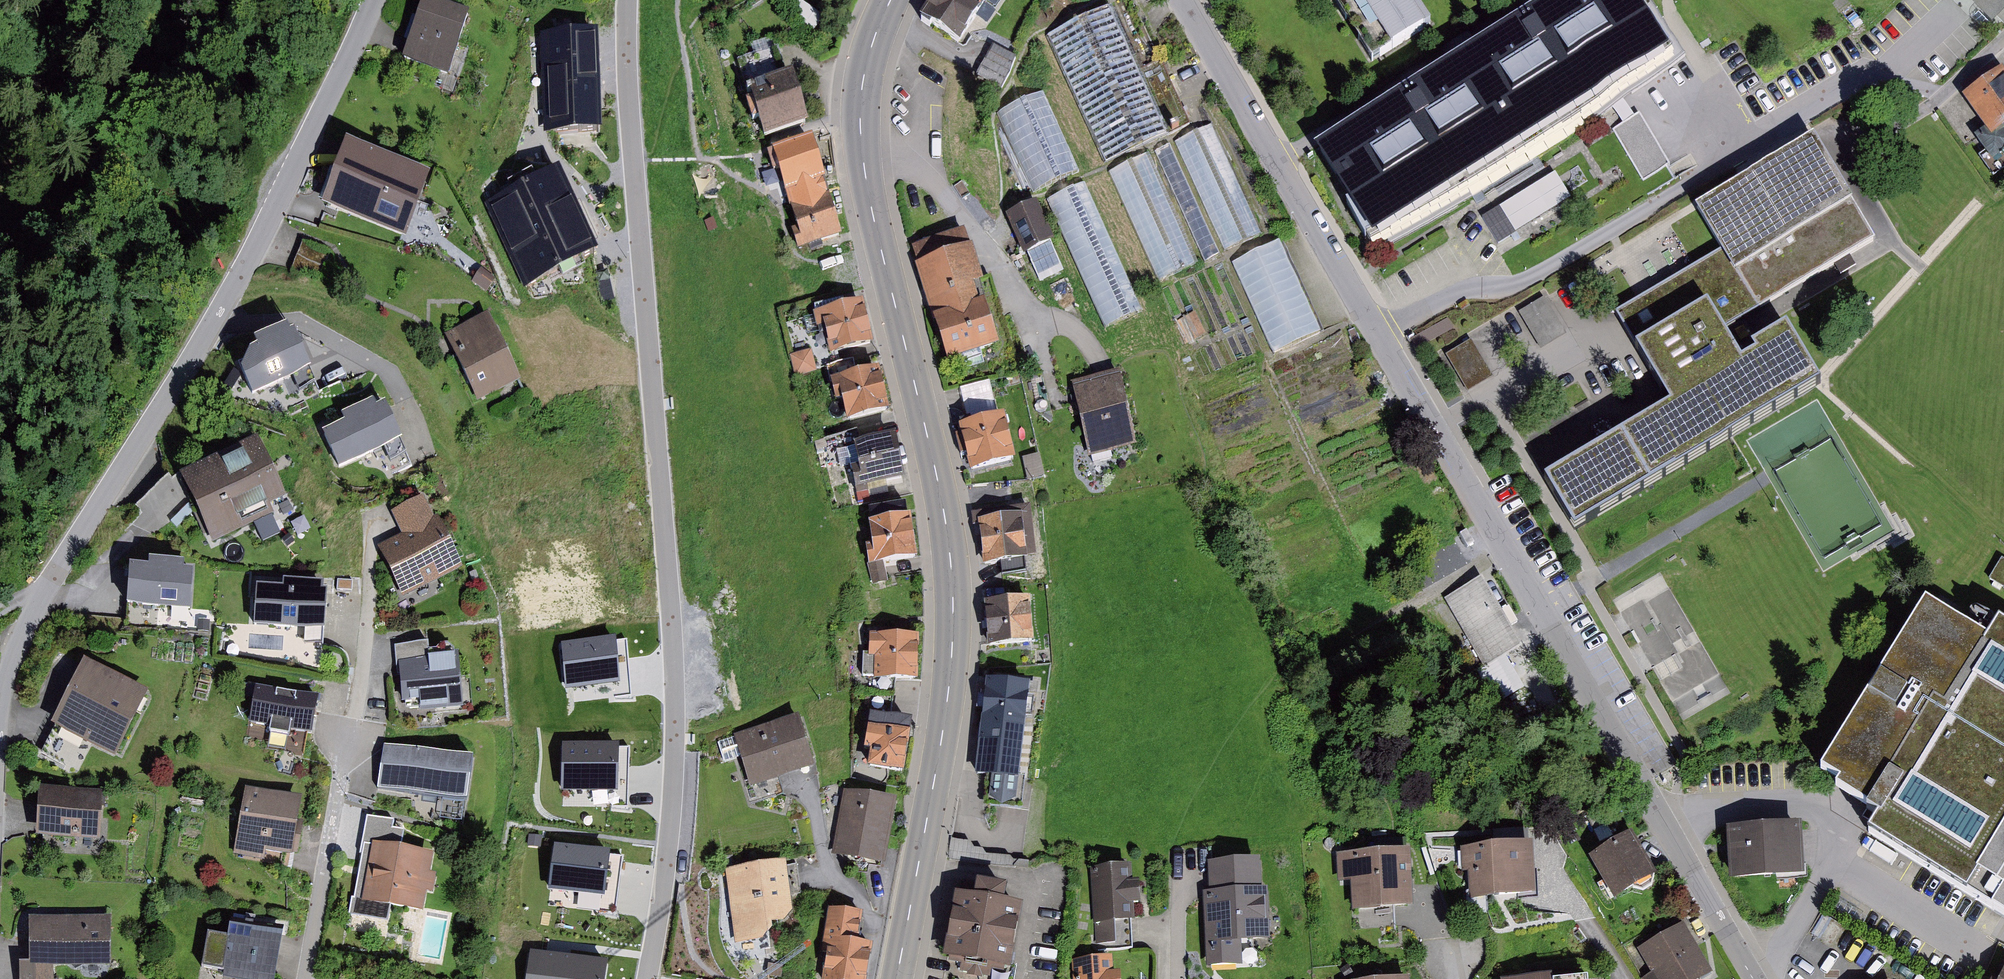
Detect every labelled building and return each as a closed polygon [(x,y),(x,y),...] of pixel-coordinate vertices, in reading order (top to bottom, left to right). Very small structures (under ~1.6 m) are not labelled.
[(446,0),(421,0),(402,55),(448,71),(469,8),(446,0)] [(921,10),(961,35),(983,0),(928,0),(921,10)] [(1315,141),(1376,237),(1668,53),(1635,0),(1538,0),(1315,141)] [(1421,0),(1351,0),(1381,45),(1430,14),(1421,0)] [(1992,14),(2003,2),(2003,0),(1978,0),(1992,14)] [(1110,3),(1045,33),(1105,159),(1188,120),(1159,59),(1140,68),(1110,3)] [(598,28),(541,30),(545,126),(602,124),(598,28)] [(993,42),(977,73),(1002,86),(1018,55),(993,42)] [(738,57),(747,82),(781,71),(772,45),(738,57)] [(781,71),(747,82),(750,93),(745,95),(752,115),(758,113),(764,131),(807,117),(791,68),(781,71)] [(2001,68),(1965,94),(1987,125),(1976,132),(1992,155),(2003,147),(2003,131),(1998,123),(2003,119),(2003,73),(2001,68)] [(1044,93),(997,114),(1032,194),(1079,174),(1069,152),(1044,93)] [(1640,114),(1614,130),(1644,179),(1670,163),(1640,114)] [(1177,142),(1225,251),(1259,236),(1211,127),(1177,142)] [(786,185),(826,173),(813,130),(766,144),(773,166),(780,164),(786,185)] [(1693,200),(1719,243),(1754,303),(1871,234),(1810,130),(1693,200)] [(430,167),(345,135),(321,198),(406,230),(430,167)] [(1171,147),(1154,154),(1202,264),(1219,257),(1171,147)] [(1110,173),(1158,282),(1195,265),(1147,156),(1110,173)] [(559,161),(482,200),(525,283),(601,244),(559,161)] [(1553,170),(1483,215),(1498,239),(1569,195),(1553,170)] [(844,231),(826,173),(786,185),(799,224),(792,227),(798,246),(844,231)] [(1085,183),(1046,200),(1104,331),(1142,315),(1085,183)] [(1054,236),(1037,198),(1007,211),(1024,249),(1054,236)] [(713,217),(704,220),(709,231),(717,228),(713,217)] [(964,225),(911,242),(947,355),(998,339),(984,294),(979,296),(973,278),(984,274),(973,239),(969,239),(964,225)] [(331,252),(305,242),(300,256),(295,269),(321,278),(331,252)] [(1321,337),(1280,243),(1233,263),(1274,357),(1321,337)] [(1570,525),(1815,381),(1781,323),(1748,343),(1753,352),(1738,361),(1717,325),(1754,303),(1718,244),(1644,288),(1610,308),(1623,330),(1666,402),(1541,475),(1570,525)] [(482,266),(472,280),(487,291),(497,277),(482,266)] [(1543,295),(1519,310),(1541,347),(1566,332),(1543,295)] [(861,296),(812,308),(816,324),(824,323),(830,350),(872,340),(861,296)] [(524,382),(491,313),(441,336),(475,406),(524,382)] [(1446,317),(1411,338),(1418,349),(1453,327),(1446,317)] [(290,325),(287,319),(254,332),(257,341),(250,344),(242,363),(253,387),(278,376),(290,403),(316,392),(323,389),(294,325),(290,325)] [(1470,338),(1446,352),(1468,389),(1491,375),(1470,338)] [(812,348),(791,354),(797,374),(818,369),(812,348)] [(853,358),(826,365),(835,397),(843,395),(848,414),(888,403),(877,361),(856,367),(853,358)] [(1118,367),(1071,379),(1089,452),(1137,440),(1118,367)] [(960,388),(967,419),(998,411),(990,381),(960,388)] [(345,418),(323,428),(339,463),(371,448),(399,435),(402,434),(385,398),(377,402),(374,395),(342,410),(345,418)] [(967,419),(959,421),(961,429),(955,431),(960,451),(967,449),(971,467),(1016,455),(1004,410),(998,411),(967,419)] [(892,429),(854,438),(858,454),(859,460),(850,463),(854,484),(902,473),(892,429)] [(828,463),(858,454),(854,438),(852,431),(822,440),(828,463)] [(286,493),(257,433),(179,470),(213,540),(274,511),(269,501),(286,493)] [(412,461),(399,435),(371,448),(385,475),(412,461)] [(1039,452),(1022,455),(1027,478),(1044,474),(1039,452)] [(885,479),(854,486),(858,500),(888,493),(885,479)] [(464,564),(438,513),(434,515),(424,494),(391,510),(402,531),(377,544),(403,595),(464,564)] [(915,553),(910,511),(906,512),(905,500),(869,505),(871,516),(868,516),(871,540),(866,541),(869,560),(883,558),(915,553)] [(1030,501),(972,510),(974,523),(978,522),(985,562),(1000,560),(1025,556),(1039,554),(1030,501)] [(190,604),(193,564),(184,564),(185,557),(150,554),(149,561),(131,559),(127,598),(159,601),(190,604)] [(1026,569),(1025,556),(1000,560),(1002,572),(1026,569)] [(1989,576),(2003,584),(2003,558),(2001,556),(1989,576)] [(888,580),(883,558),(869,560),(866,560),(873,583),(888,580)] [(1523,643),(1481,574),(1443,597),(1484,665),(1478,668),(1499,703),(1527,686),(1507,653),(1523,643)] [(284,582),(257,580),(255,623),(304,626),(303,641),(324,643),(328,585),(322,585),(322,578),(284,575),(284,582)] [(352,579),(337,578),(336,588),(352,589),(352,579)] [(1030,593),(984,596),(988,642),(1033,638),(1030,593)] [(159,601),(127,598),(125,619),(157,622),(159,601)] [(1923,604),(1808,778),(1875,822),(1867,833),(2003,923),(2003,620),(2000,618),(1983,643),(1923,604)] [(210,619),(199,618),(198,630),(209,631),(210,619)] [(918,631),(870,630),(869,651),(863,651),(863,674),(895,674),(917,675),(918,631)] [(615,634),(561,640),(568,702),(632,694),(626,638),(616,639),(615,634)] [(395,643),(396,659),(456,653),(455,646),(447,641),(440,641),(437,646),(429,647),(428,639),(395,643)] [(456,653),(396,659),(401,699),(420,697),(420,706),(461,702),(456,653)] [(147,689),(84,657),(52,720),(56,722),(93,742),(114,752),(147,689)] [(891,712),(895,674),(863,674),(860,708),(870,709),(891,712)] [(984,708),(983,720),(1023,723),(1027,679),(987,675),(985,693),(979,693),(978,707),(984,708)] [(318,701),(258,689),(250,730),(311,741),(318,701)] [(891,712),(870,709),(864,745),(870,746),(867,762),(883,765),(888,766),(903,768),(911,715),(891,712)] [(816,763),(799,712),(716,740),(724,761),(741,755),(751,784),(779,775),(816,763)] [(1018,774),(1023,723),(983,720),(977,770),(992,771),(989,794),(1002,802),(1016,796),(1018,774)] [(93,742),(56,722),(41,751),(78,771),(93,742)] [(384,741),(378,785),(443,794),(440,817),(463,820),(472,754),(384,741)] [(617,741),(562,742),(564,804),(629,803),(628,746),(618,747),(617,741)] [(784,791),(779,775),(751,784),(744,786),(749,802),(784,791)] [(301,795),(244,784),(231,852),(264,858),(266,848),(297,854),(304,820),(297,819),(301,795)] [(102,788),(39,785),(36,832),(99,836),(102,788)] [(856,789),(846,787),(833,852),(885,862),(898,797),(883,793),(879,793),(856,789)] [(363,837),(371,839),(401,844),(403,828),(392,827),(393,819),(367,815),(363,837)] [(1800,821),(1729,823),(1730,874),(1802,872),(1800,821)] [(1496,844),(1528,843),(1527,827),(1495,828),(1496,844)] [(1631,828),(1590,852),(1615,896),(1633,883),(1644,887),(1653,882),(1654,873),(1656,872),(1631,828)] [(543,835),(529,834),(528,845),(542,846),(543,835)] [(951,837),(949,858),(1026,866),(1027,860),(1013,859),(1010,855),(986,853),(982,847),(975,846),(970,839),(951,837)] [(401,844),(371,839),(358,912),(387,918),(390,903),(425,909),(428,890),(433,891),(437,872),(429,871),(433,850),(401,844)] [(1496,844),(1460,846),(1461,869),(1471,868),(1472,894),(1537,891),(1534,842),(1528,843),(1496,844)] [(611,850),(556,843),(549,905),(613,913),(620,856),(610,855),(611,850)] [(1408,848),(1337,853),(1338,880),(1352,879),(1353,906),(1412,903),(1408,848)] [(1208,859),(1210,889),(1262,886),(1260,856),(1208,859)] [(784,859),(725,867),(736,941),(761,937),(773,925),(772,920),(784,918),(793,908),(791,894),(800,893),(796,864),(785,866),(784,859)] [(1130,878),(1129,863),(1089,866),(1094,920),(1130,917),(1135,917),(1134,900),(1140,900),(1138,877),(1130,878)] [(956,888),(944,952),(949,953),(948,959),(961,962),(959,970),(989,976),(991,967),(1004,969),(1005,964),(1009,964),(1022,899),(1003,896),(1006,880),(977,875),(974,891),(956,888)] [(1210,889),(1203,889),(1207,965),(1242,963),(1241,937),(1269,935),(1266,886),(1262,886),(1210,889)] [(823,978),(867,978),(872,940),(857,938),(861,910),(828,905),(822,949),(827,950),(823,978)] [(111,917),(30,915),(29,961),(53,961),(110,963),(111,917)] [(1131,931),(1130,917),(1094,920),(1096,949),(1132,946),(1131,931)] [(207,932),(202,964),(225,967),(223,974),(252,978),(274,978),(282,928),(230,920),(227,935),(207,932)] [(1638,948),(1653,971),(1641,978),(1697,978),(1712,970),(1682,921),(1638,948)] [(531,948),(526,978),(604,978),(607,958),(556,952),(531,948)] [(1076,958),(1077,978),(1112,978),(1110,956),(1076,958)] [(53,961),(29,961),(20,961),(19,978),(53,978),(53,961)] [(1347,964),(1341,968),(1345,976),(1352,971),(1347,964)] [(1998,978),(1992,975),(1990,978),(2003,978),(2003,966),(1998,978)] [(1501,977),(1501,978),(1589,978),(1588,969),(1501,977)]
